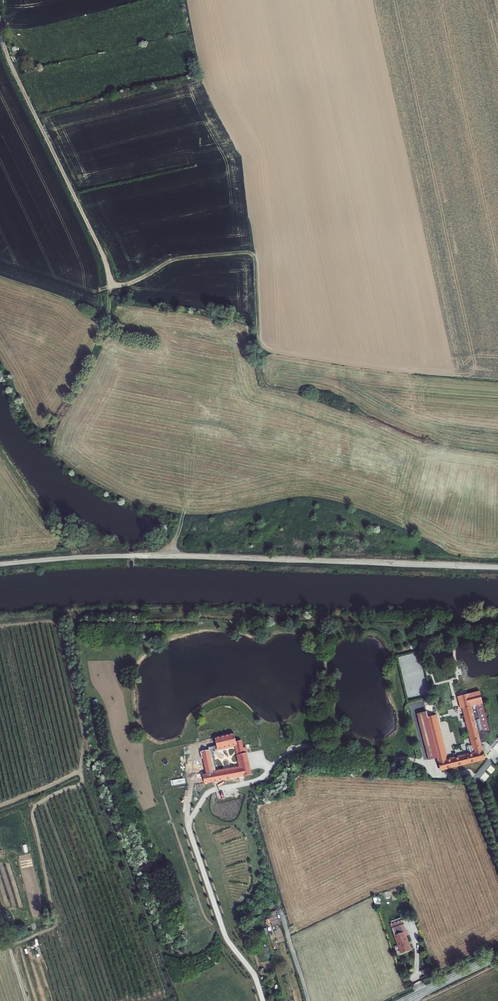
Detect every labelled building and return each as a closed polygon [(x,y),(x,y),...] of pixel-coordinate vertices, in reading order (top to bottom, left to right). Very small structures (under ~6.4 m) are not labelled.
[(480,743),(478,733),(483,732),(475,703),(482,701),(479,691),(457,696),(461,709),(464,708),(473,746),(474,749),(472,749),(471,746),(470,745),(468,746),(467,747),(469,755),(446,760),(439,762),(440,770),(484,759),(480,743)] [(475,703),(483,732),(478,733),(480,743),(481,742),(482,741),(481,739),(484,738),(483,736),(484,736),(483,733),(489,731),(482,701),(475,703)] [(428,717),(426,712),(417,714),(429,760),(437,757),(445,755),(435,715),(428,717)] [(217,748),(236,744),(235,741),(234,733),(215,737),(217,748)] [(238,754),(246,753),(247,753),(246,747),(243,747),(241,740),(235,741),(236,744),(238,754)] [(214,773),(208,749),(201,751),(205,771),(202,771),(204,783),(239,776),(237,768),(214,773)] [(251,773),(246,753),(238,754),(241,767),(243,775),(251,773)] [(486,770),(491,773),(495,768),(490,765),(486,770)] [(279,923),(275,911),(268,913),(272,925),(279,923)] [(390,924),(392,928),(403,924),(402,920),(390,924)] [(406,931),(403,924),(392,928),(394,935),(406,931)] [(407,935),(406,931),(394,935),(401,953),(410,950),(409,946),(405,936),(406,935),(407,935)]
